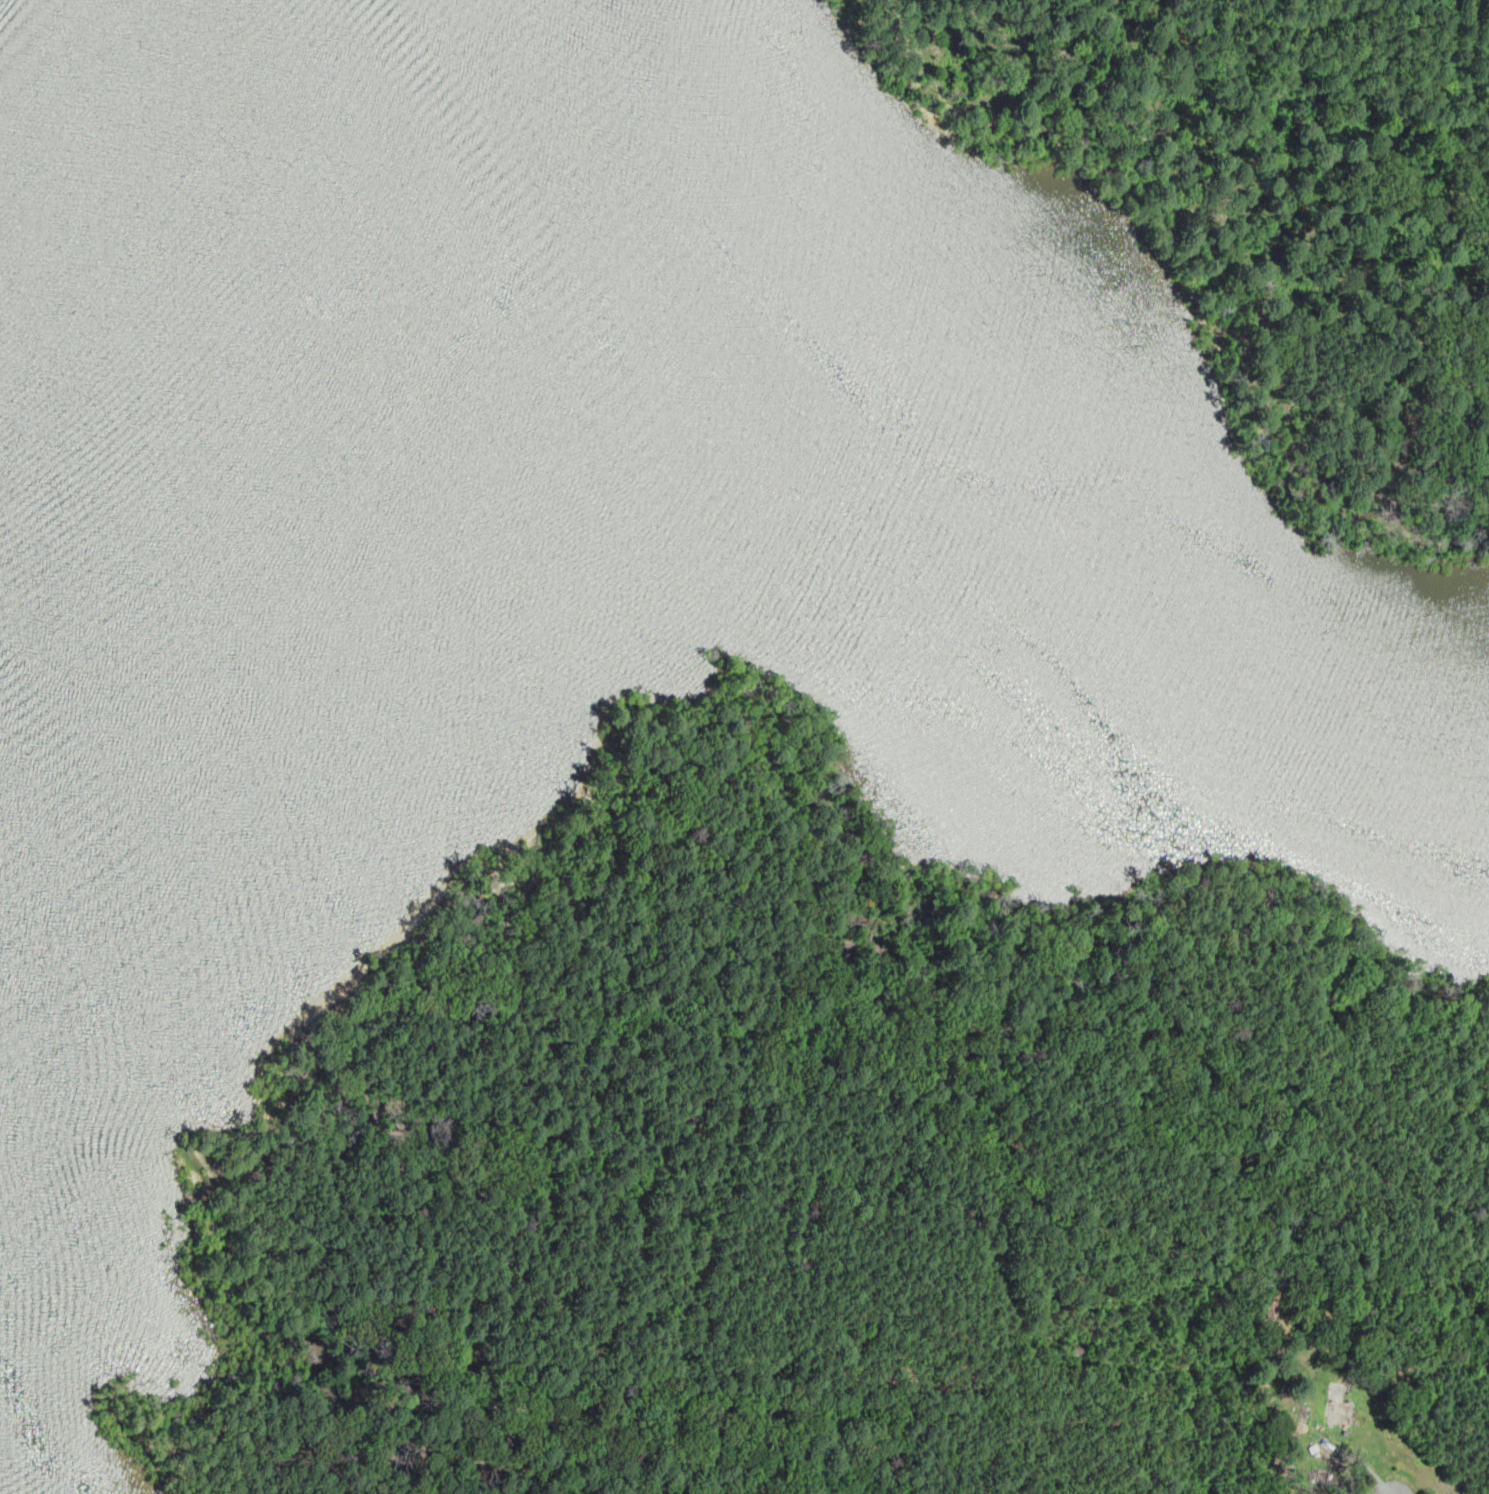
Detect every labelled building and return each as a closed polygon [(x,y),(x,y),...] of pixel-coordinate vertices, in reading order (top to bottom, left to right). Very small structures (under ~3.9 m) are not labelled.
[(1346,1383),(1330,1381),(1324,1422),(1356,1426),(1359,1403),(1343,1401),(1346,1383)]
